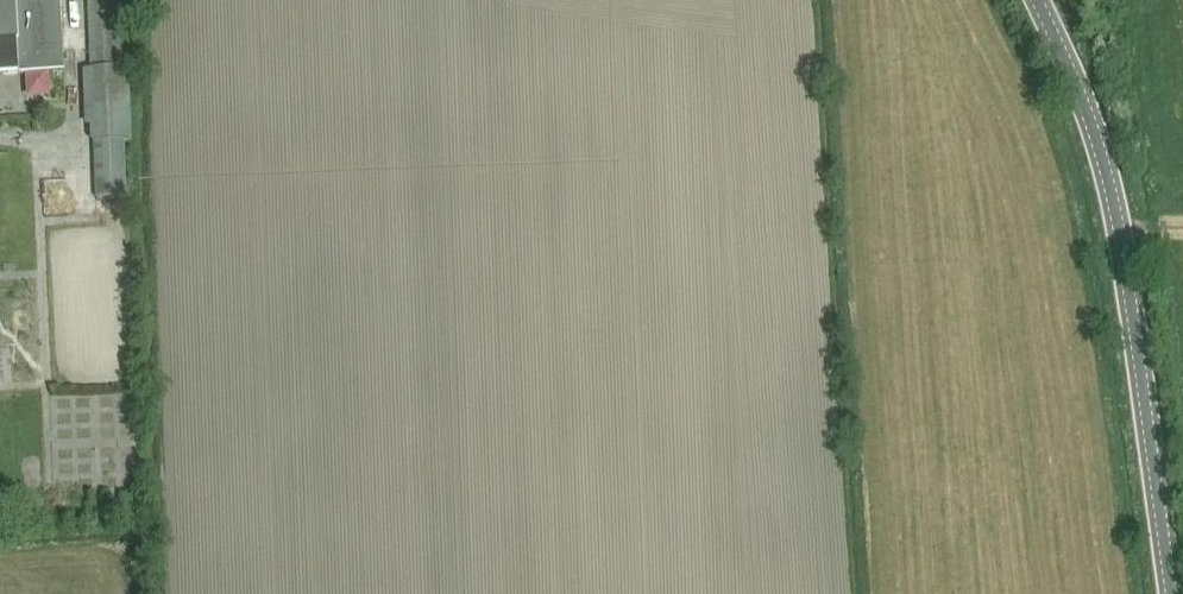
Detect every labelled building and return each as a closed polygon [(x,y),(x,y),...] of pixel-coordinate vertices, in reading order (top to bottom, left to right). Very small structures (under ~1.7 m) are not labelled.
[(19,74),(19,75),(65,72),(60,0),(0,0),(0,75),(19,74)] [(120,0),(88,0),(90,70),(83,70),(86,143),(94,142),(96,199),(126,198),(124,140),(133,140),(130,68),(122,68),(120,0)]
